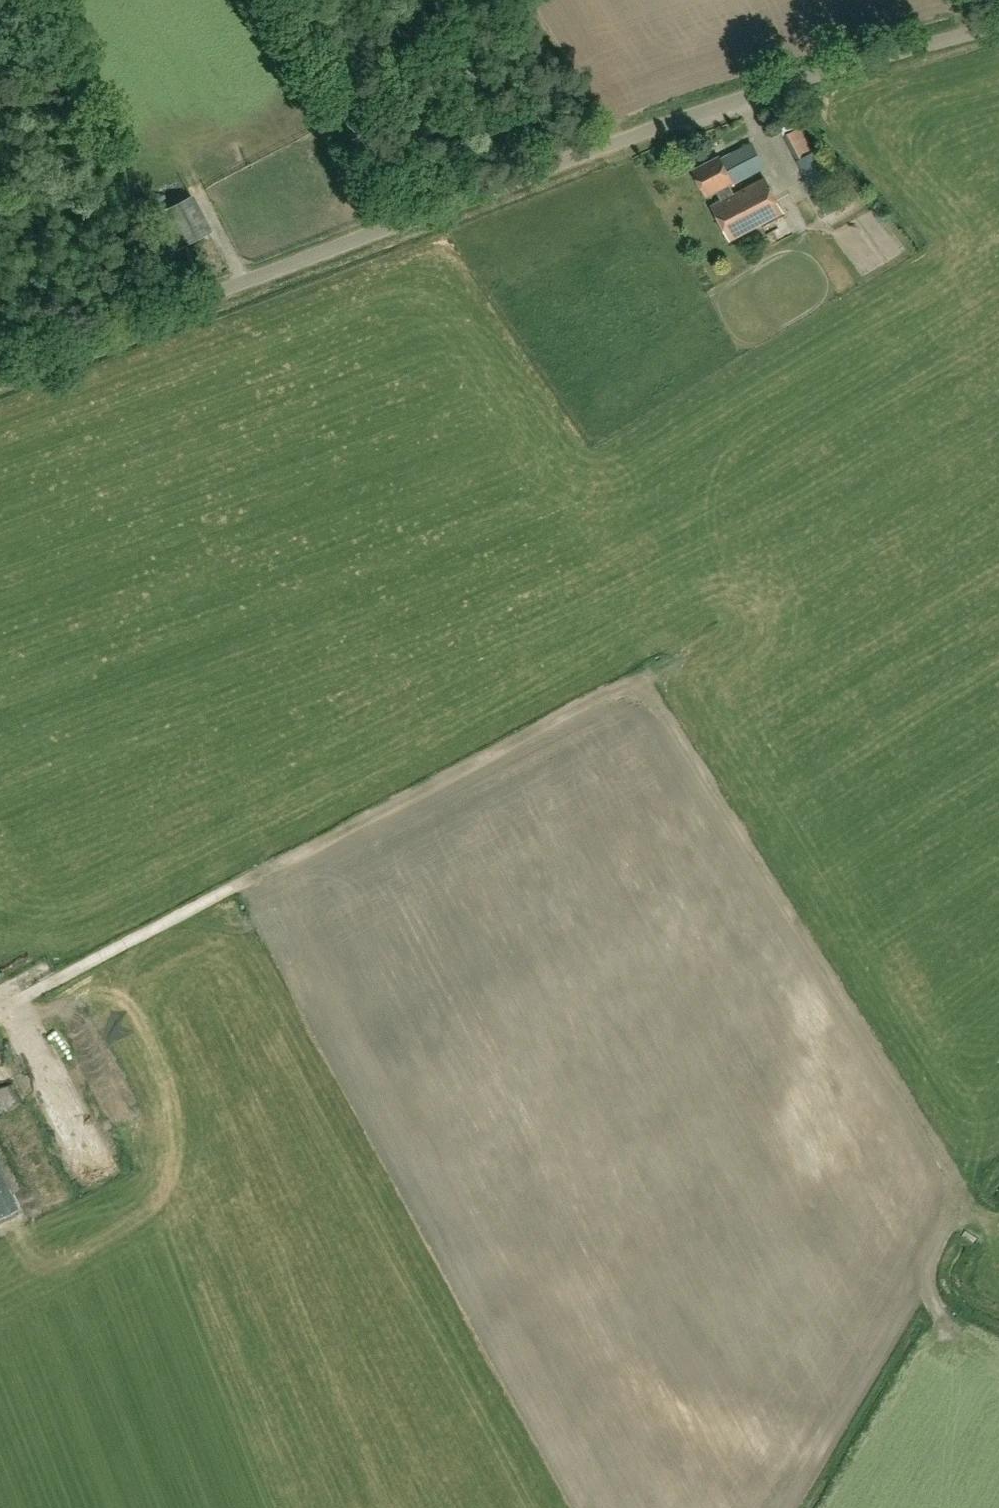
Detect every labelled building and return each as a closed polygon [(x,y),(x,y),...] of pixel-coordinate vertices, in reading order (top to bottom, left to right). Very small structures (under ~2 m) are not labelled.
[(778,124),(784,136),(803,127),(797,114),(778,124)] [(784,137),(797,162),(814,153),(802,128),(784,137)] [(717,192),(718,194),(730,187),(729,185),(764,167),(752,144),(721,160),(720,156),(693,170),(707,197),(717,192)] [(798,163),(812,191),(829,182),(814,154),(798,163)] [(734,194),(730,187),(718,194),(721,200),(712,206),(730,241),(783,213),(765,178),(734,194)] [(209,233),(190,197),(155,215),(174,251),(209,233)]
